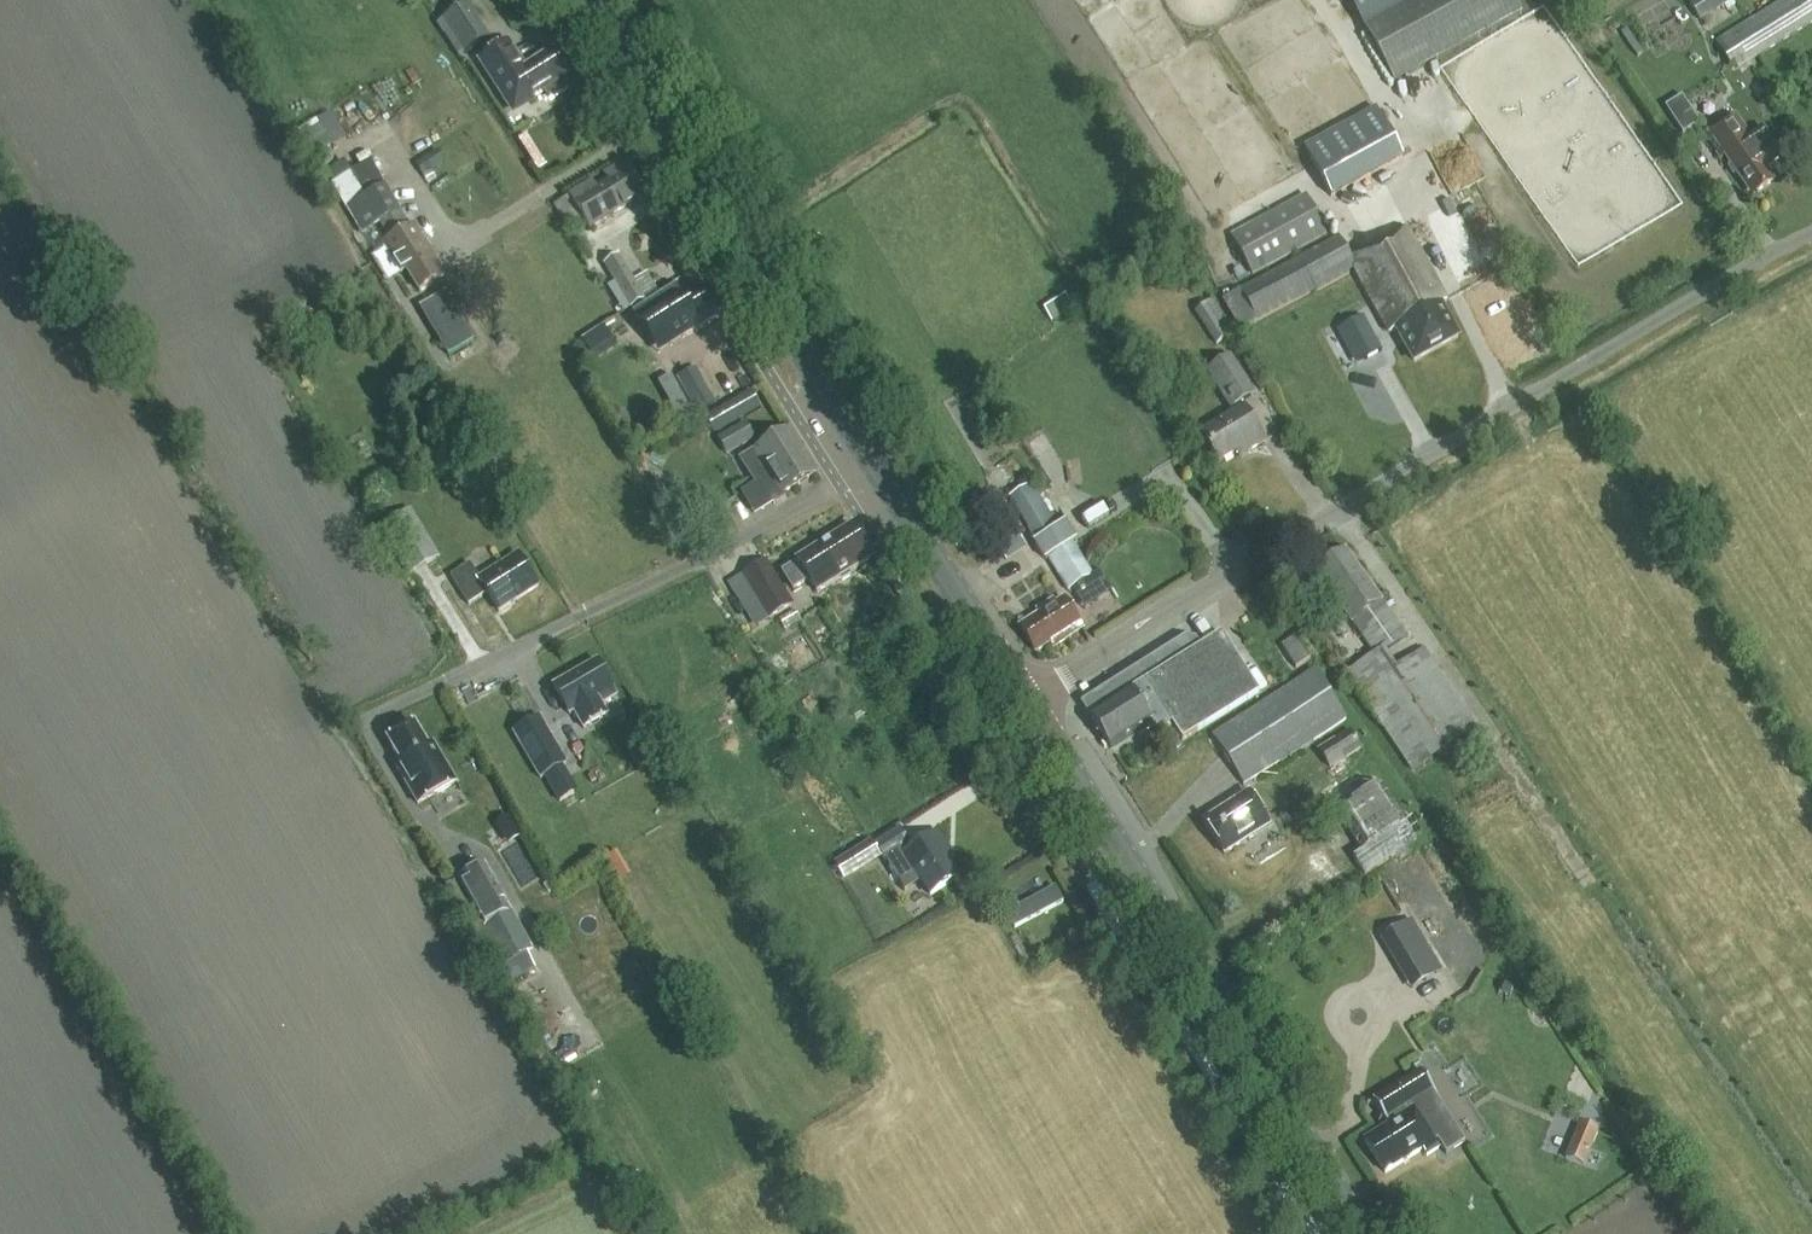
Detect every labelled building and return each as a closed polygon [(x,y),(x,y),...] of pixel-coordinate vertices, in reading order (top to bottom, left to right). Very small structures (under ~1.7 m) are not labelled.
[(1364,28),(1415,0),(1348,0),(1364,28)] [(1394,83),(1522,13),(1515,0),(1415,0),(1364,28),(1394,83)] [(1687,3),(1699,21),(1731,0),(1692,0),(1687,3)] [(1715,42),(1733,72),(1811,23),(1811,0),(1783,0),(1715,42)] [(468,3),(443,19),(466,55),(491,39),(468,3)] [(570,89),(564,80),(567,78),(550,52),(522,70),(505,43),(480,60),(501,93),(514,112),(531,101),(545,93),(550,102),(570,89)] [(1700,123),(1682,96),(1663,108),(1681,135),(1700,123)] [(1375,108),(1304,147),(1331,197),(1402,158),(1375,108)] [(1753,194),(1774,179),(1766,167),(1783,155),(1763,127),(1752,135),(1735,112),(1703,135),(1719,158),(1726,153),(1753,194)] [(370,161),(347,175),(332,186),(361,236),(380,225),(388,240),(381,243),(400,275),(406,271),(418,292),(445,276),(415,225),(409,228),(370,161)] [(570,196),(591,229),(643,197),(622,164),(605,175),(609,182),(594,192),(589,184),(570,196)] [(1255,278),(1327,235),(1304,195),(1232,238),(1255,278)] [(1414,361),(1457,336),(1440,306),(1449,302),(1406,227),(1352,258),(1340,237),(1221,306),(1238,334),(1312,291),(1313,293),(1347,273),(1345,271),(1352,267),(1389,331),(1394,327),(1414,361)] [(635,280),(620,256),(604,266),(615,283),(607,288),(623,313),(646,298),(635,280)] [(701,288),(683,299),(676,287),(642,308),(664,344),(683,332),(685,335),(718,314),(701,288)] [(474,341),(445,293),(420,308),(449,356),(474,341)] [(1075,294),(1053,303),(1058,317),(1081,309),(1075,294)] [(1233,334),(1212,300),(1194,311),(1215,345),(1233,334)] [(1366,362),(1382,353),(1362,320),(1347,328),(1366,362)] [(617,347),(608,333),(586,347),(595,362),(617,347)] [(1247,454),(1264,442),(1239,403),(1252,395),(1228,358),(1206,373),(1232,414),(1199,436),(1217,463),(1242,447),(1247,454)] [(716,403),(696,369),(677,380),(697,414),(716,403)] [(755,440),(745,422),(732,429),(742,447),(755,440)] [(764,445),(754,451),(769,475),(743,491),(758,514),(785,497),(783,494),(817,473),(789,429),(773,440),(770,438),(764,442),(764,445)] [(1032,481),(1008,496),(1067,592),(1074,588),(1084,603),(1099,594),(1090,578),(1093,575),(1032,481)] [(1027,547),(1000,505),(979,518),(1006,560),(1027,547)] [(1118,505),(1095,516),(1101,528),(1123,517),(1118,505)] [(439,557),(411,510),(381,527),(409,575),(439,557)] [(817,593),(872,559),(852,526),(797,560),(798,562),(781,572),(793,591),(810,580),(817,593)] [(1386,651),(1407,636),(1345,552),(1316,574),(1372,654),(1345,673),(1411,773),(1478,729),(1423,649),(1396,666),(1386,651)] [(498,614),(539,588),(518,555),(479,579),(470,565),(449,576),(468,606),(486,595),(498,614)] [(793,604),(766,559),(727,583),(754,627),(793,604)] [(1037,609),(1039,612),(1019,624),(1035,649),(1047,642),(1050,646),(1081,628),(1063,598),(1056,602),(1053,599),(1037,609)] [(1087,710),(1090,715),(1089,716),(1110,751),(1150,726),(1155,734),(1170,725),(1181,743),(1258,695),(1221,635),(1159,674),(1149,660),(1085,700),(1087,710)] [(1309,659),(1295,638),(1281,647),(1295,668),(1309,659)] [(616,695),(597,663),(554,688),(569,714),(574,712),(584,729),(608,715),(602,704),(616,695)] [(1240,782),(1342,718),(1312,671),(1210,735),(1240,782)] [(432,746),(427,749),(414,724),(387,741),(400,763),(394,766),(418,803),(454,781),(432,746)] [(567,764),(547,730),(521,745),(541,779),(567,764)] [(1361,750),(1349,730),(1317,749),(1329,769),(1361,750)] [(1412,819),(1404,824),(1380,785),(1367,790),(1360,778),(1328,798),(1360,850),(1351,857),(1364,877),(1396,857),(1402,860),(1422,836),(1412,819)] [(1247,792),(1203,821),(1223,853),(1268,825),(1247,792)] [(898,881),(915,871),(930,895),(958,877),(943,852),(948,849),(937,833),(911,850),(898,829),(874,844),(870,840),(850,853),(861,871),(884,858),(898,881)] [(534,951),(485,865),(446,887),(493,974),(499,970),(507,984),(535,968),(527,955),(534,951)] [(1380,939),(1395,965),(1427,946),(1411,920),(1380,939)] [(1423,1152),(1440,1141),(1417,1105),(1436,1093),(1419,1067),(1371,1099),(1387,1123),(1363,1139),(1383,1170),(1419,1146),(1423,1152)] [(1577,1141),(1590,1147),(1598,1129),(1584,1124),(1577,1141)]
